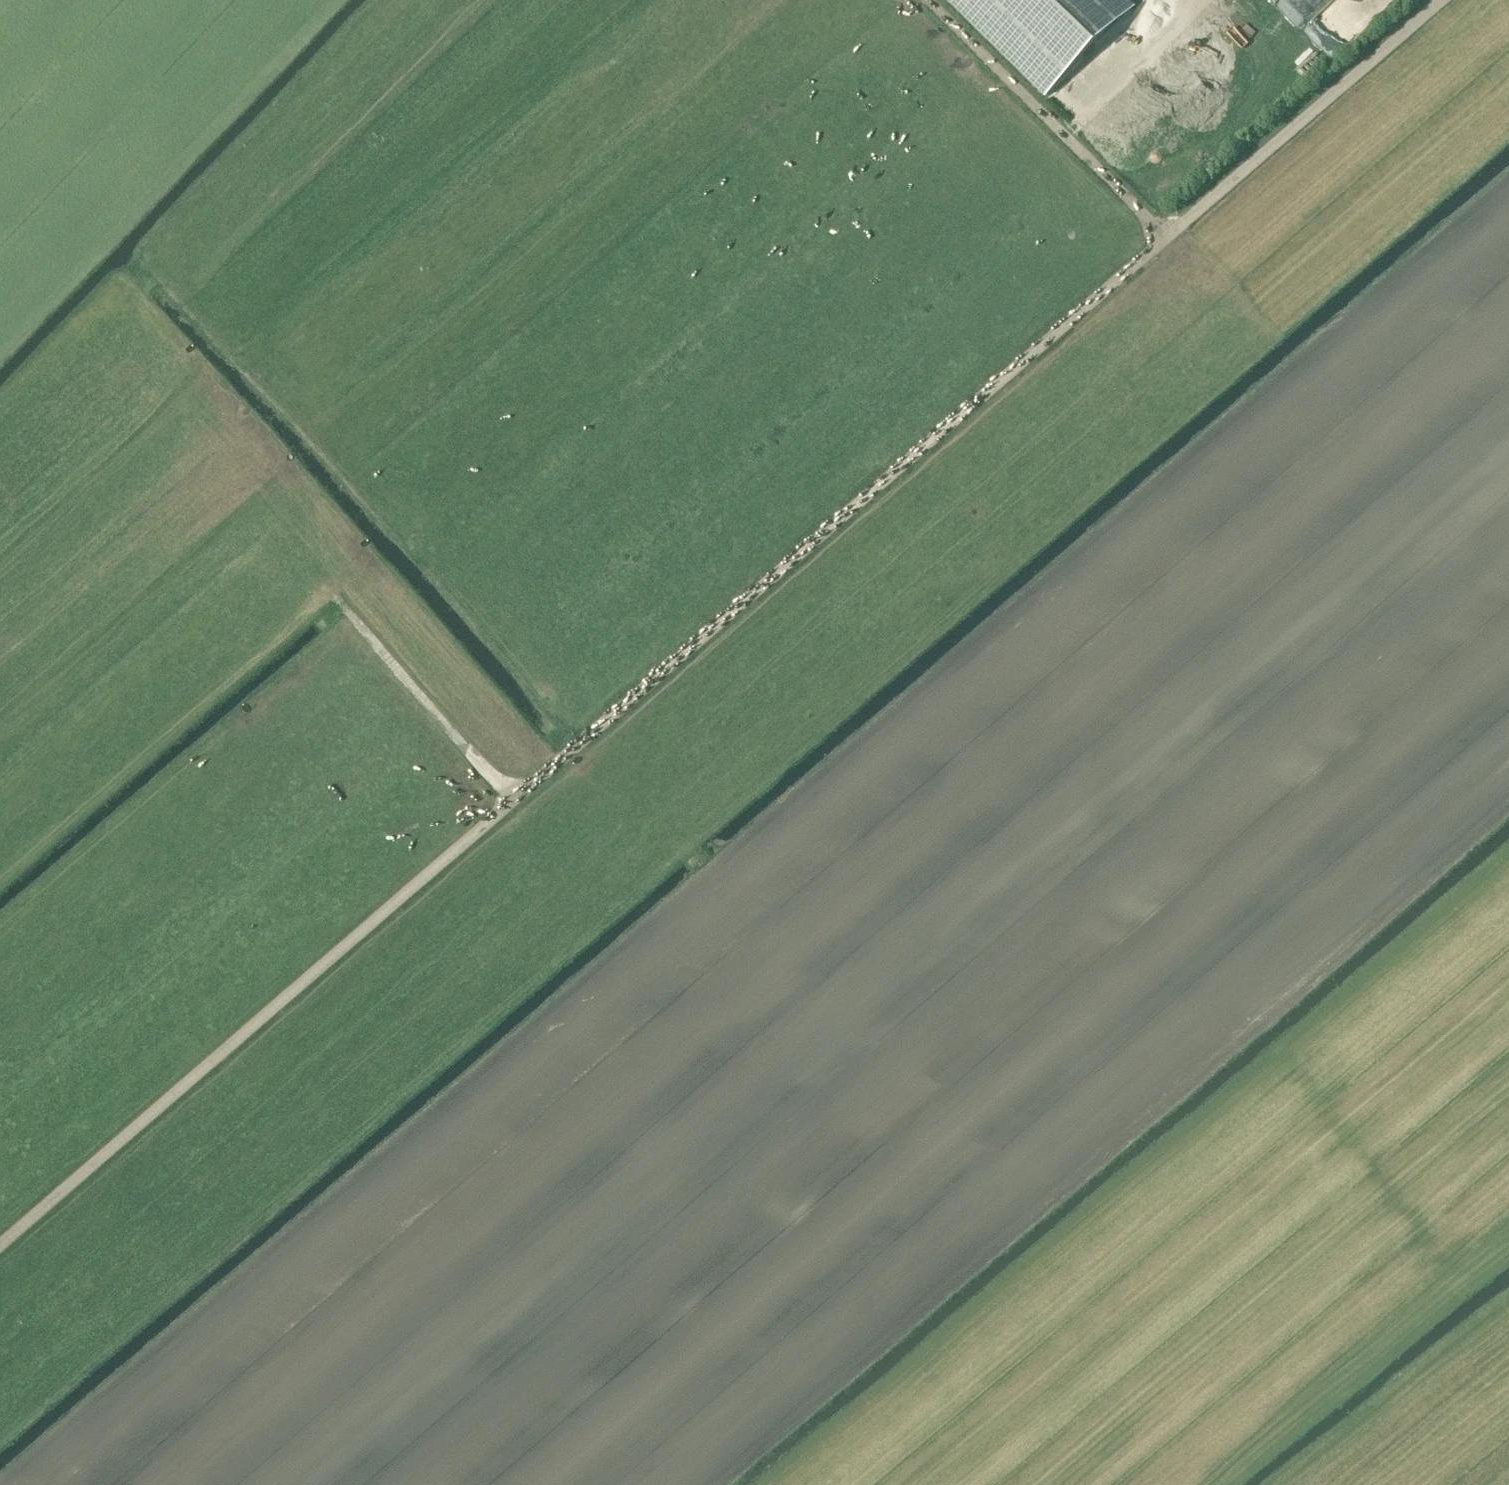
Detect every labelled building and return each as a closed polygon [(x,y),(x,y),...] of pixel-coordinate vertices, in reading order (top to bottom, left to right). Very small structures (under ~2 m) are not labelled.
[(1118,0),(947,0),(1046,98),(1131,12),(1118,0)]
